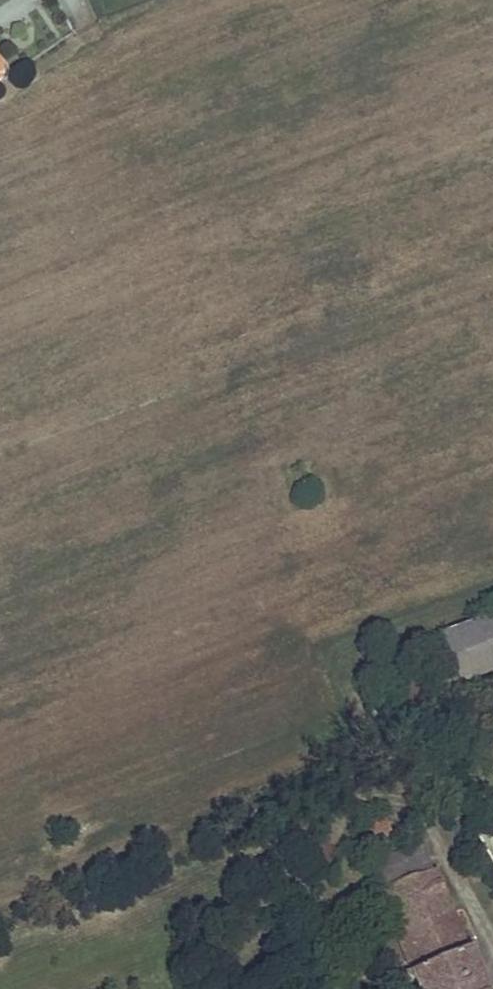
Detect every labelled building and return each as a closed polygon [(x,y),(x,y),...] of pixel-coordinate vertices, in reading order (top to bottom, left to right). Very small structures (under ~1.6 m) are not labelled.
[(441,637),(459,685),(492,672),(492,618),(441,637)] [(386,819),(366,828),(373,843),(388,836),(392,834),(386,819)] [(388,836),(373,843),(393,889),(433,873),(420,841),(395,852),(388,836)] [(382,892),(410,961),(396,966),(402,980),(415,974),(421,988),(484,988),(436,871),(433,873),(393,889),(382,892)]
